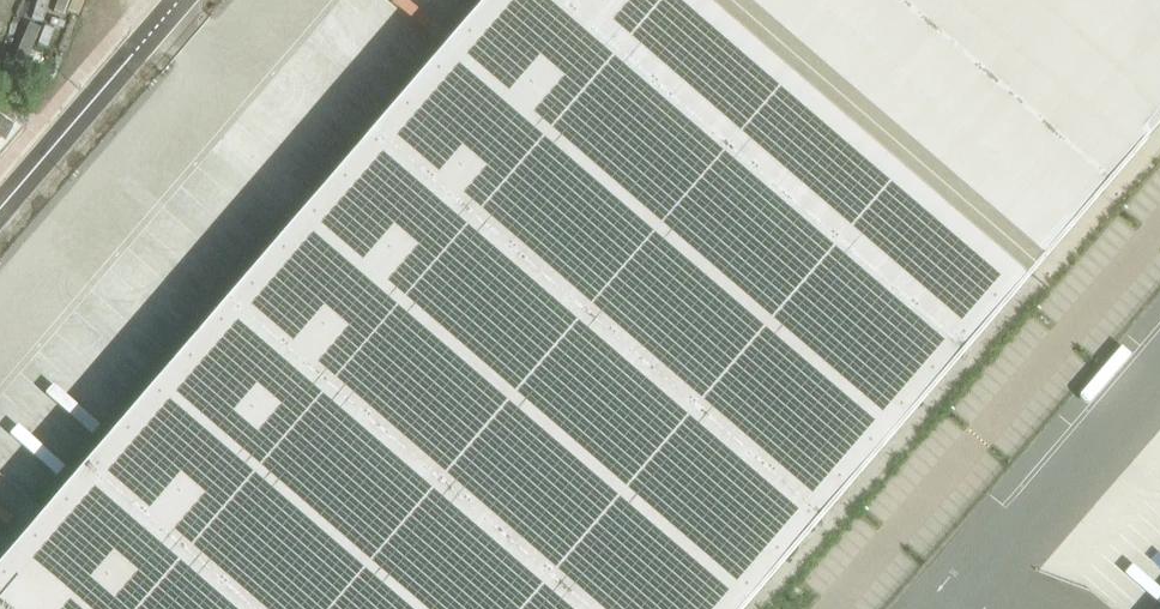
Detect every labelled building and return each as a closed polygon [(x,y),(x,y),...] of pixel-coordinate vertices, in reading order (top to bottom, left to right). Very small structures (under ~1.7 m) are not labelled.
[(0,564),(0,608),(742,608),(1159,123),(1159,0),(487,0),(11,554),(10,553),(0,564)]
